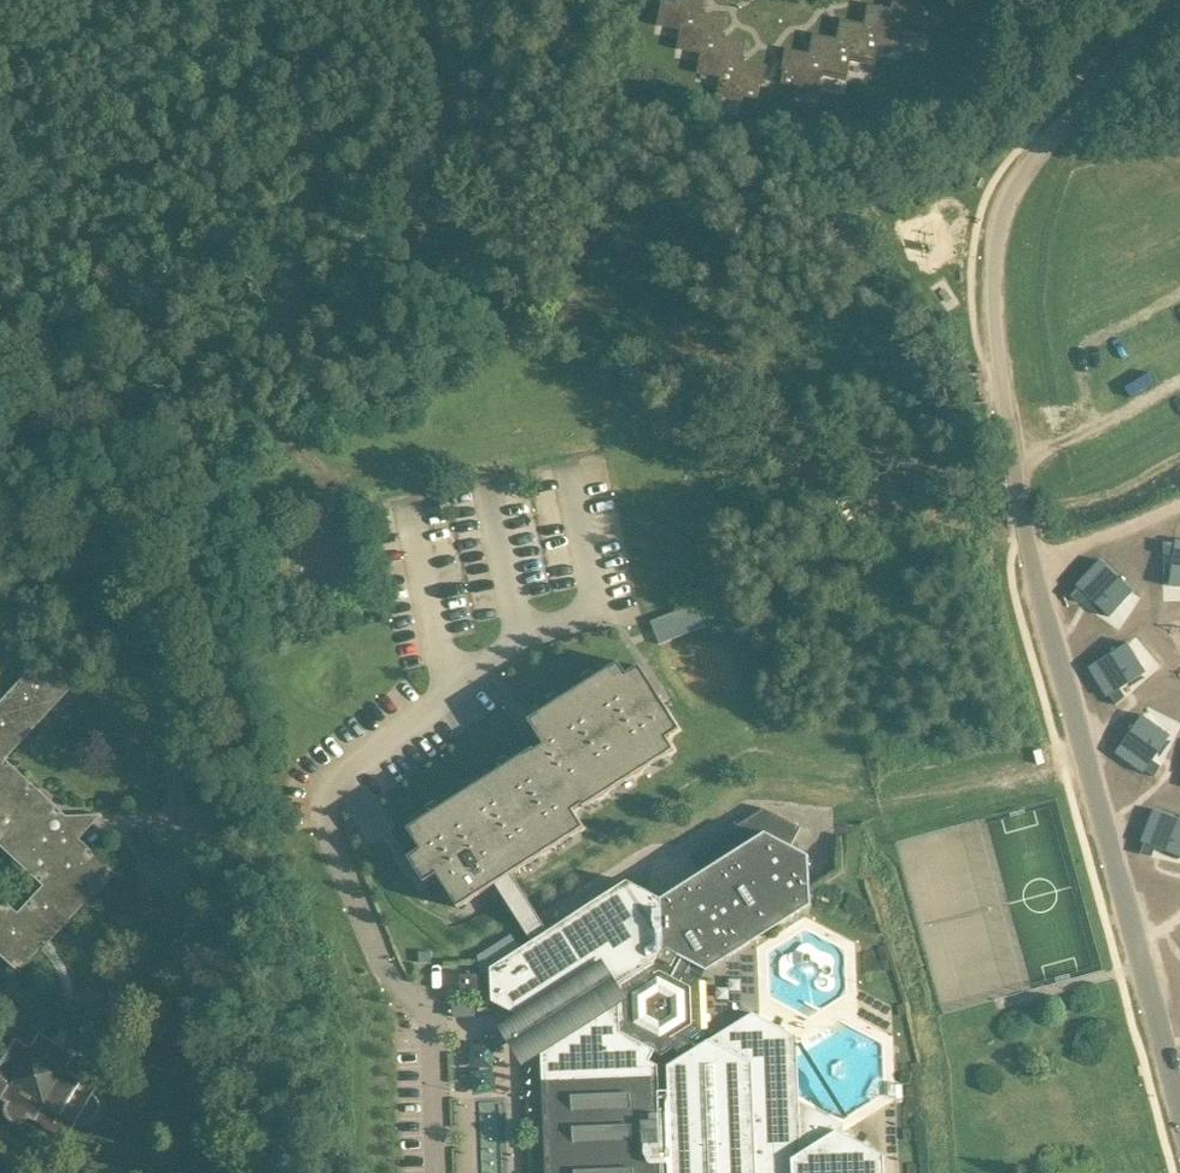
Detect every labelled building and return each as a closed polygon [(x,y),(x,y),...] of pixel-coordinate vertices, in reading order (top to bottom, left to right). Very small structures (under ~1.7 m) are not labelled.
[(676,1),(669,0),(662,0),(657,25),(681,29),(677,49),(701,53),(697,73),(721,77),(717,97),(742,101),(743,96),(758,98),(760,84),(763,85),(767,64),(743,60),(746,41),(722,36),(726,17),(702,12),(704,0),(677,0),(676,1)] [(782,69),(784,69),(781,82),(796,85),(795,91),(820,96),(824,76),(847,81),(851,61),(874,66),(878,46),(902,51),(906,31),(929,36),(934,10),(920,7),(921,0),(893,0),(892,8),(868,3),(864,22),(841,18),(837,38),(813,33),(810,52),(786,48),(782,69)] [(1162,540),(1163,555),(1173,556),(1168,586),(1179,588),(1179,540),(1175,540),(1175,542),(1162,540)] [(1100,558),(1076,584),(1078,586),(1069,595),(1081,603),(1088,596),(1110,617),(1135,591),(1100,558)] [(654,620),(662,641),(707,624),(699,603),(654,620)] [(1127,642),(1087,667),(1106,697),(1108,696),(1115,706),(1126,697),(1120,688),(1146,672),(1127,642)] [(48,944),(113,873),(79,841),(65,828),(64,817),(64,816),(6,760),(77,683),(46,654),(0,703),(0,845),(44,885),(18,913),(0,896),(0,954),(19,972),(40,949),(45,944),(47,945),(48,944)] [(458,908),(496,884),(532,941),(492,967),(492,1001),(515,1013),(497,1024),(513,1049),(523,1064),(542,1052),(547,1172),(663,1172),(659,1065),(650,1059),(654,1051),(661,1055),(675,1047),(681,1057),(668,1065),(672,1172),(882,1172),(881,1144),(844,1124),(837,1120),(799,1101),(797,1046),(797,1036),(753,1013),(710,1040),(709,1039),(695,1048),(689,1038),(702,1029),(701,980),(686,973),(692,962),(707,970),(811,904),(810,891),(808,855),(792,847),(801,828),(765,808),(689,856),(699,874),(662,898),(632,883),(628,881),(548,931),(536,912),(512,874),(585,828),(574,811),(583,805),(584,808),(675,750),(668,738),(680,730),(671,716),(672,715),(649,680),(640,666),(630,673),(630,672),(627,674),(620,662),(529,720),(544,745),(536,750),(535,748),(408,828),(421,849),(409,857),(413,864),(414,864),(425,882),(434,876),(437,874),(458,908)] [(1145,771),(1155,778),(1162,765),(1153,760),(1171,735),(1142,714),(1114,752),(1144,773),(1145,771)] [(1179,744),(1179,717),(1168,724),(1179,744)] [(1143,843),(1138,854),(1152,857),(1156,848),(1179,857),(1179,819),(1153,808),(1140,841),(1143,843)] [(76,1123),(61,1115),(83,1079),(98,1088),(108,1072),(62,1044),(65,1039),(66,1037),(69,1032),(70,1029),(71,1024),(72,1021),(73,1016),(74,1010),(74,1008),(74,1002),(74,997),(74,991),(73,989),(72,983),(71,981),(70,975),(69,973),(67,968),(64,963),(63,960),(61,958),(58,954),(48,944),(47,945),(45,944),(40,949),(52,959),(54,963),(57,967),(59,972),(61,976),(62,979),(63,983),(64,986),(65,988),(65,993),(66,998),(66,1003),(66,1007),(65,1015),(64,1019),(63,1022),(62,1026),(60,1031),(58,1035),(55,1040),(10,1012),(0,1030),(0,1031),(16,1040),(0,1066),(0,1099),(6,1103),(5,1104),(5,1106),(4,1107),(4,1109),(4,1111),(5,1113),(5,1115),(6,1117),(8,1119),(10,1120),(11,1121),(13,1122),(15,1123),(17,1123),(19,1123),(22,1122),(25,1121),(27,1120),(28,1119),(29,1117),(66,1140),(76,1123)] [(1175,991),(1179,990),(1179,965),(1169,968),(1175,991)]
